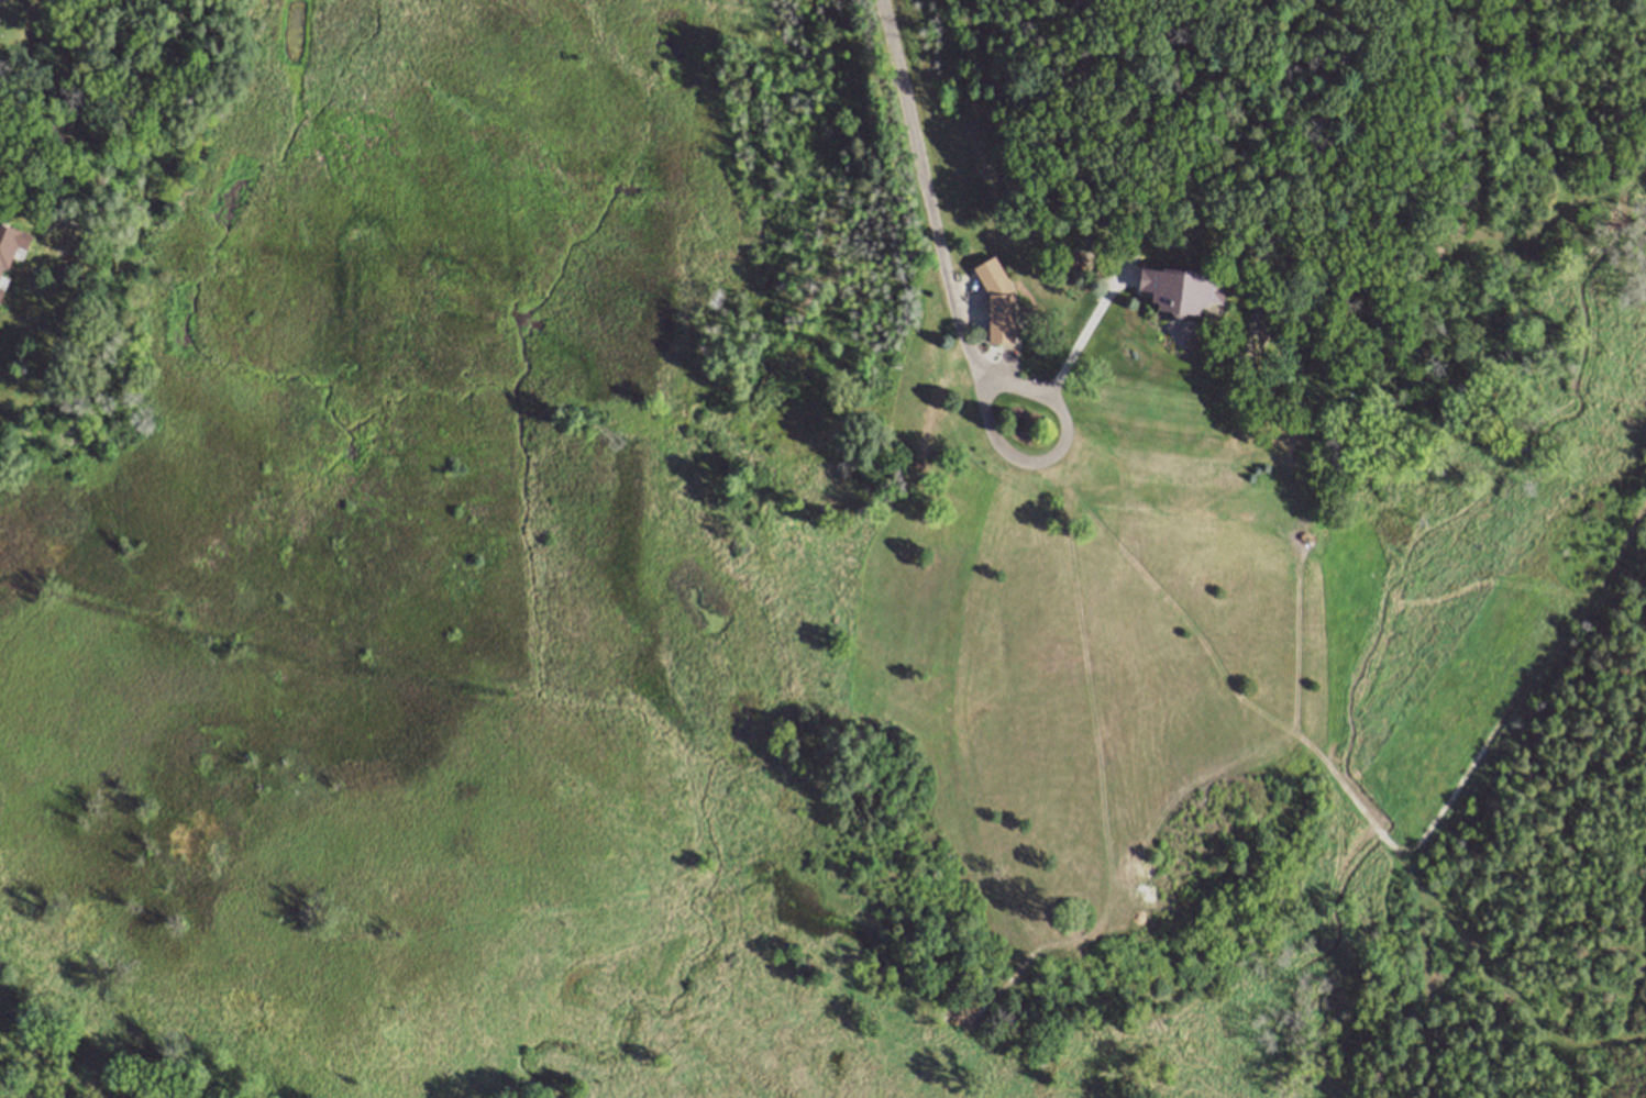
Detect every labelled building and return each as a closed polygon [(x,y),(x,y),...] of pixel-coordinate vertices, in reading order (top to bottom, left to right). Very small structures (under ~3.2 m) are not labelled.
[(48,197),(58,202),(54,212),(43,207),(48,197)] [(3,266),(0,274),(0,221),(33,235),(26,249),(18,245),(8,268),(3,266)] [(1014,288),(1014,343),(988,343),(988,296),(973,266),(994,255),(1014,288)] [(1205,273),(1204,279),(1226,282),(1223,302),(1222,306),(1209,303),(1209,309),(1201,308),(1200,315),(1160,310),(1161,301),(1151,300),(1152,290),(1139,288),(1141,266),(1162,269),(1163,266),(1205,273)]
